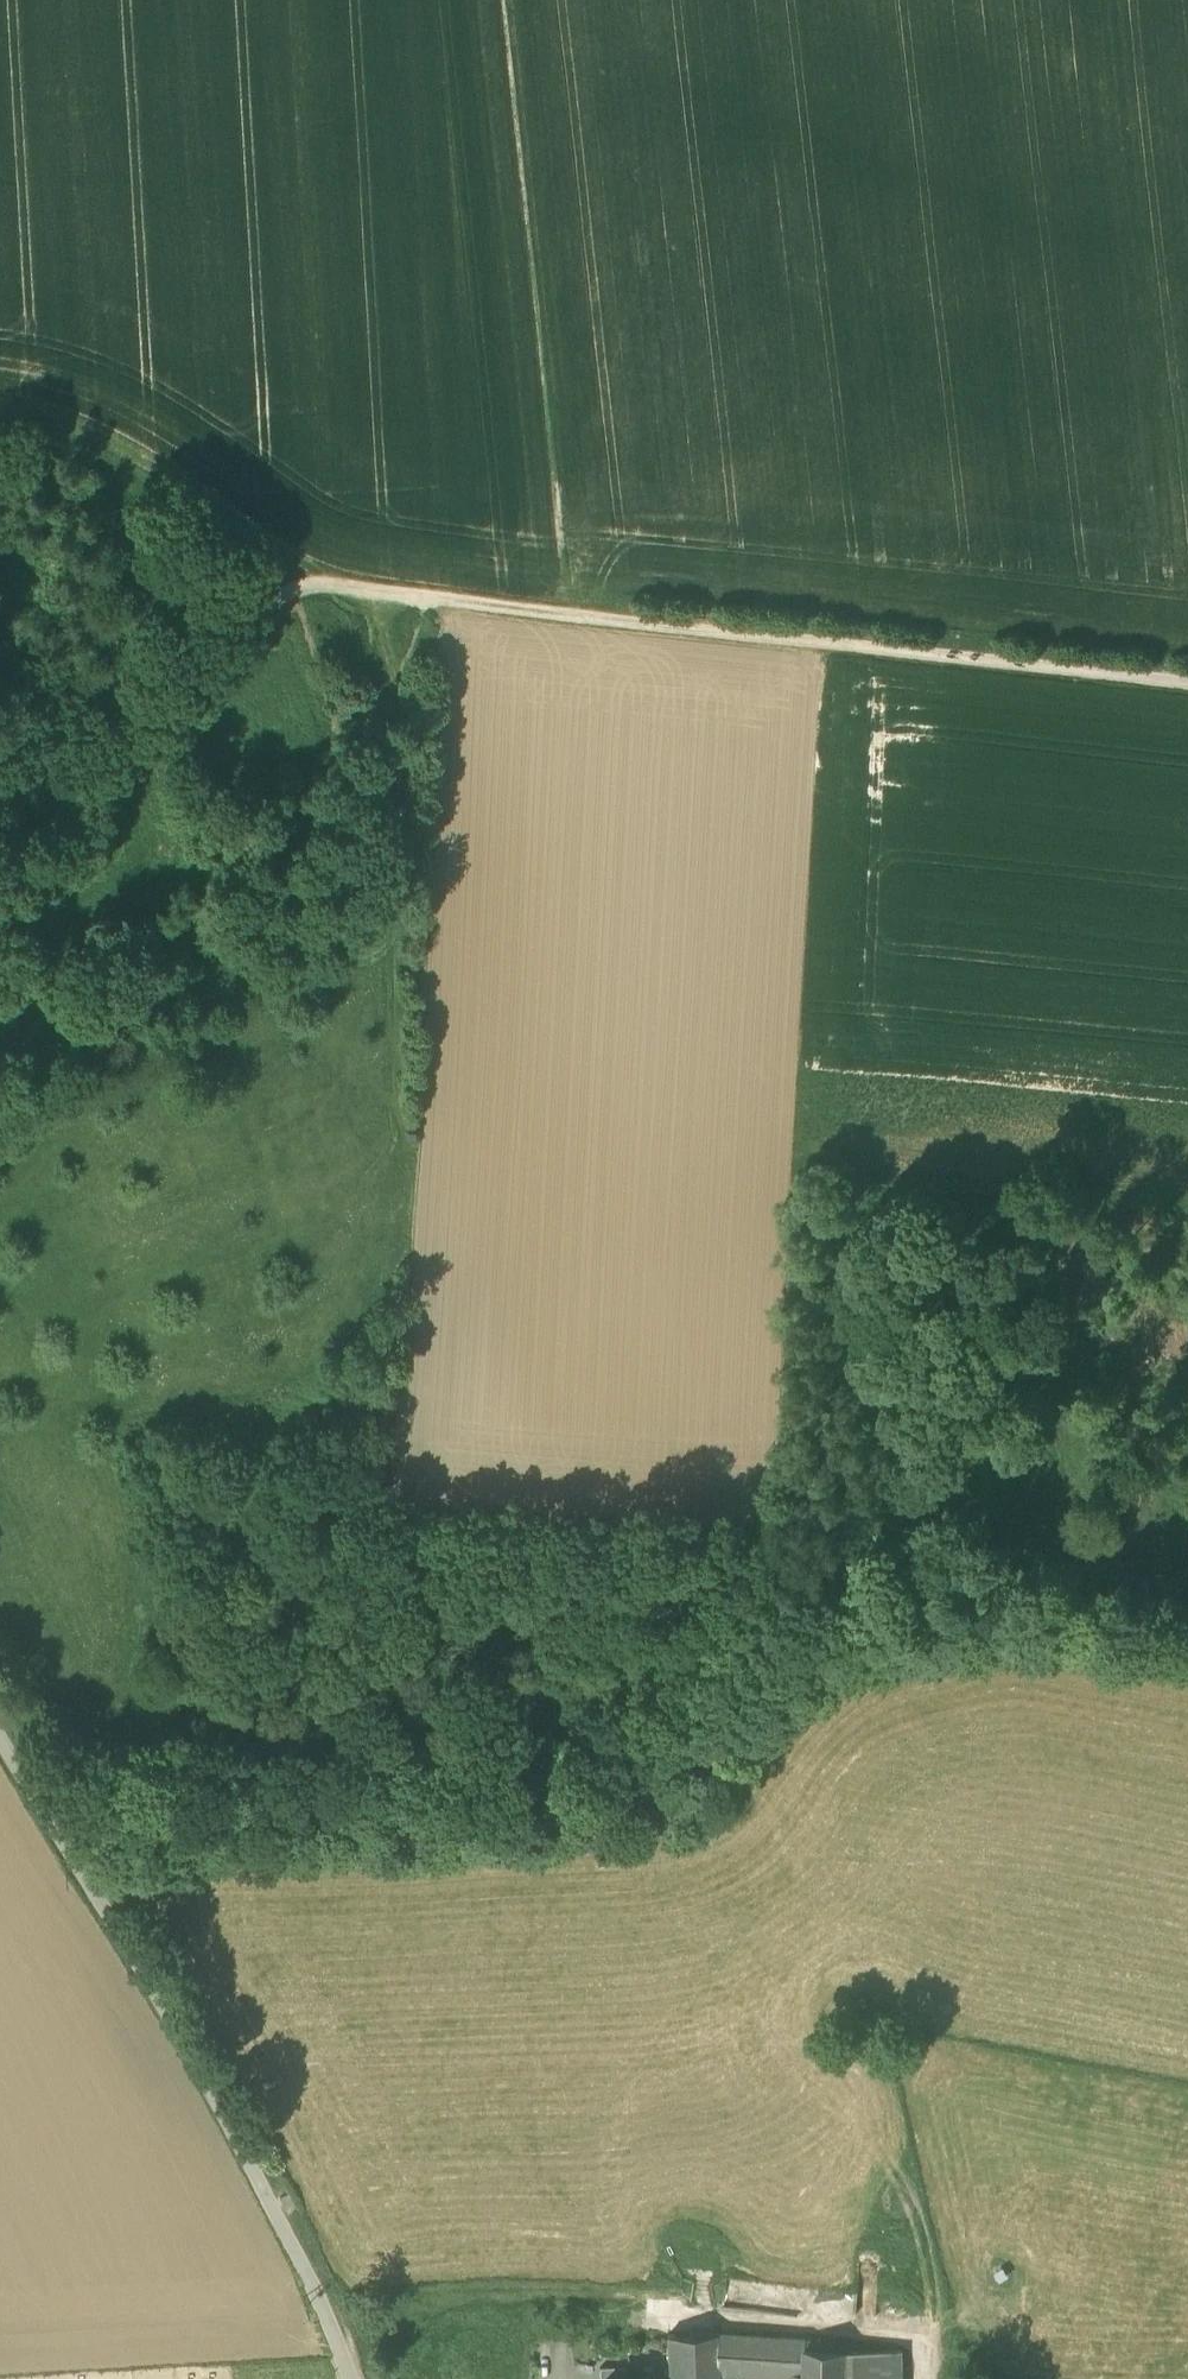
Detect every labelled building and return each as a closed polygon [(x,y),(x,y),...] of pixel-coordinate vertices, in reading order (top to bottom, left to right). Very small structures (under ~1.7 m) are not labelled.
[(717,2371),(716,2332),(668,2334),(669,2378),(647,2378),(717,2378),(717,2371)] [(717,2371),(795,2377),(794,2373),(803,2373),(807,2346),(807,2339),(716,2332),(717,2371)] [(807,2346),(803,2373),(794,2373),(795,2377),(795,2378),(855,2378),(855,2350),(807,2346)] [(855,2378),(902,2378),(902,2349),(855,2350),(855,2378)] [(600,2378),(628,2378),(627,2366),(600,2367),(600,2378)]
